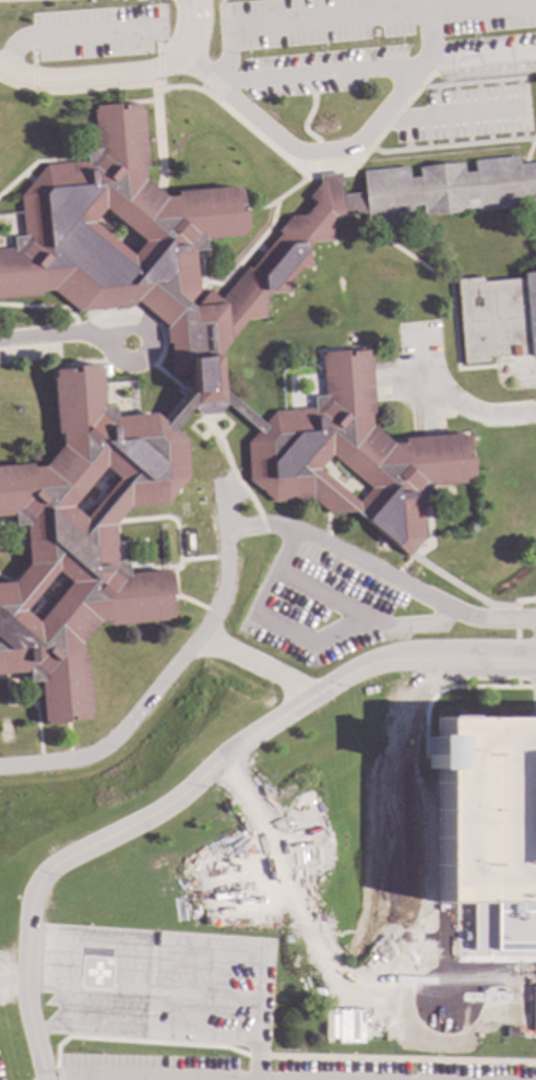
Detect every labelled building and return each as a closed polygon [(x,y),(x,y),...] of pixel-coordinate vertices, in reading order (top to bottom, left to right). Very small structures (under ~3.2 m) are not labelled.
[(26,674),(0,676),(0,585),(10,584),(25,567),(21,526),(11,527),(10,517),(0,517),(0,468),(27,465),(28,470),(38,468),(57,447),(57,435),(52,436),(47,379),(51,378),(50,370),(68,368),(69,371),(74,371),(74,368),(95,366),(95,369),(98,369),(99,408),(110,407),(111,418),(151,415),(164,425),(191,392),(189,376),(170,378),(167,345),(164,345),(162,331),(164,329),(133,302),(129,308),(75,313),(50,292),(38,293),(39,296),(0,300),(0,251),(12,250),(11,239),(22,238),(19,198),(45,166),(86,162),(85,151),(96,150),(91,111),(93,111),(93,108),(117,105),(118,110),(123,110),(123,105),(141,104),(141,110),(144,110),(147,167),(144,167),(145,177),(167,197),(177,195),(177,191),(234,186),(234,189),(241,188),(242,205),(239,205),(239,212),(245,211),(247,233),(243,234),(243,236),(204,239),(205,250),(194,251),(198,293),(187,305),(192,309),(209,290),(221,299),(247,269),(249,270),(278,235),(276,233),(290,217),(305,215),(313,203),(308,198),(320,183),(319,176),(341,174),(342,195),(362,193),(361,173),(406,168),(407,179),(418,178),(417,169),(461,165),(462,174),(473,173),(472,162),(516,157),(517,165),(535,163),(535,359),(527,360),(526,355),(486,359),(486,365),(462,367),(453,282),(479,278),(480,284),(520,280),(519,275),(533,274),(525,200),(520,201),(521,209),(475,213),(474,210),(464,211),(465,212),(420,216),(419,206),(408,207),(409,218),(366,223),(366,214),(332,218),(327,223),(330,241),(331,242),(330,244),(329,242),(310,245),(307,249),(308,266),(310,268),(309,270),(307,268),(299,269),(286,285),(286,293),(288,294),(287,295),(285,294),(266,296),(263,300),(265,319),(266,320),(265,321),(264,320),(245,321),(216,358),(219,391),(261,426),(271,413),(311,410),(310,399),(320,399),(317,358),(319,358),(319,354),(341,353),(342,358),(347,357),(347,354),(364,352),(365,359),(367,359),(372,415),(367,416),(368,427),(390,446),(402,444),(402,440),(457,436),(457,438),(465,437),(466,453),(463,453),(463,460),(468,459),(472,482),(467,482),(467,484),(428,487),(428,499),(418,499),(421,539),(406,558),(353,514),(330,515),(311,500),(273,505),(248,483),(245,444),(255,432),(224,406),(215,415),(198,416),(189,408),(170,431),(182,441),(186,479),(165,506),(128,509),(112,526),(116,566),(127,565),(128,575),(167,572),(167,574),(170,574),(172,596),(167,596),(167,603),(171,602),(174,619),(166,619),(166,621),(109,627),(109,622),(99,624),(80,645),(81,657),(85,656),(91,712),(87,712),(88,721),(72,722),(72,719),(65,719),(67,724),(45,726),(45,723),(41,723),(38,684),(27,685),(26,674)] [(535,719),(535,951),(471,951),(471,903),(434,903),(434,771),(422,771),(422,736),(425,736),(434,736),(434,719),(535,719)] [(112,961),(110,993),(79,990),(81,959),(112,961)]
